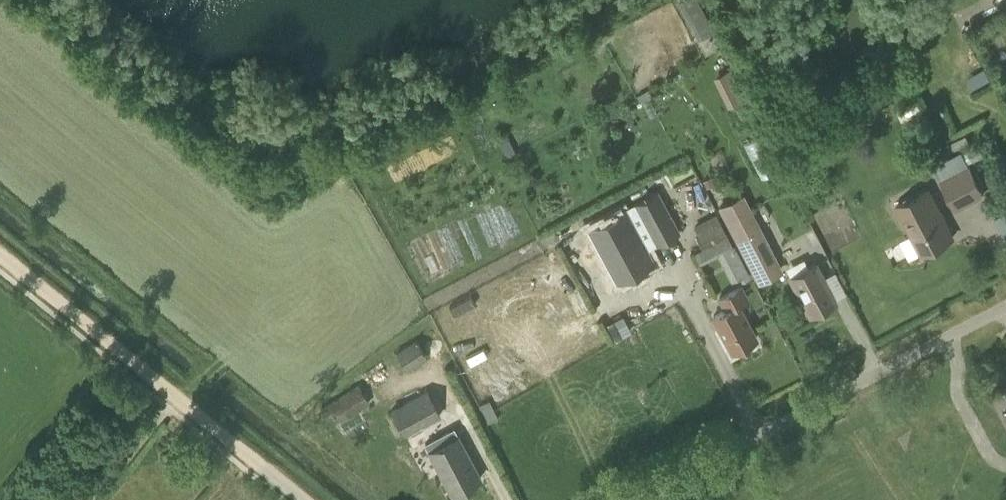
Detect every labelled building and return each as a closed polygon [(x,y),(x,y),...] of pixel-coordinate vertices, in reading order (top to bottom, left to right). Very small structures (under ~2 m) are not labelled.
[(698,0),(678,0),(677,0),(698,39),(714,30),(698,0)] [(947,152),(969,142),(965,135),(944,145),(947,152)] [(746,142),(759,178),(777,172),(764,136),(746,142)] [(956,211),(986,195),(969,165),(940,181),(956,211)] [(710,175),(702,178),(706,186),(714,182),(710,175)] [(922,254),(952,238),(927,189),(896,205),(922,254)] [(657,245),(680,232),(658,190),(634,203),(657,245)] [(758,284),(783,271),(743,193),(718,206),(758,284)] [(657,245),(634,203),(588,228),(617,283),(654,263),(647,250),(657,245)] [(702,248),(727,236),(721,224),(696,237),(702,248)] [(733,247),(718,255),(731,281),(740,277),(742,282),(751,277),(734,244),(732,246),(733,247)] [(793,273),(810,266),(807,258),(790,265),(793,273)] [(811,315),(835,302),(815,264),(791,277),(811,315)] [(734,353),(757,340),(737,304),(749,298),(742,285),(730,291),(719,297),(723,304),(725,308),(713,314),(734,353)] [(408,370),(427,357),(415,339),(396,352),(408,370)] [(342,421),(369,403),(357,384),(319,409),(325,418),(336,411),(342,421)] [(404,435),(441,416),(426,388),(390,407),(404,435)] [(488,424),(499,418),(489,399),(478,405),(488,424)] [(453,494),(482,478),(457,434),(428,449),(453,494)]
